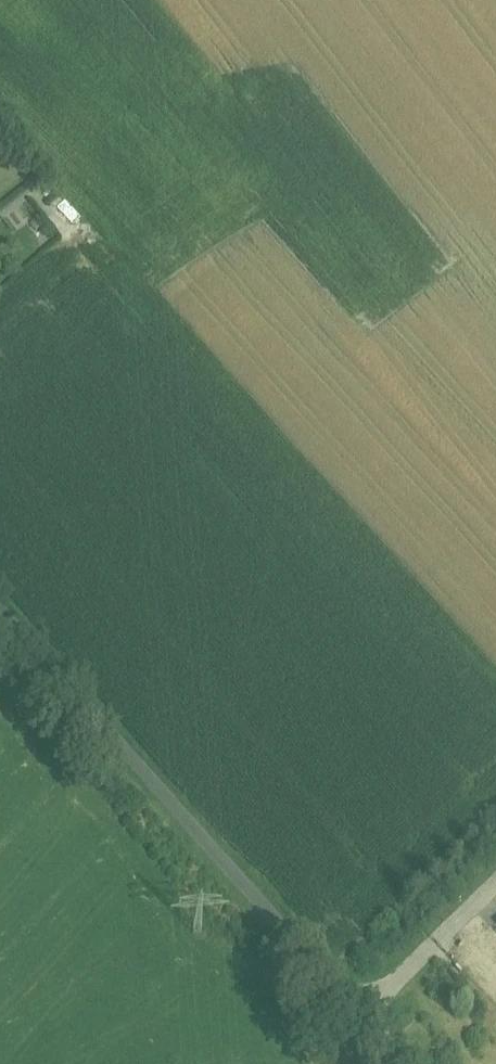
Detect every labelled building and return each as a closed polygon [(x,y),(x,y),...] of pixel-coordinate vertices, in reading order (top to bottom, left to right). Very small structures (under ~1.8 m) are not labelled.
[(34,218),(21,195),(0,207),(0,213),(10,231),(34,218)]
